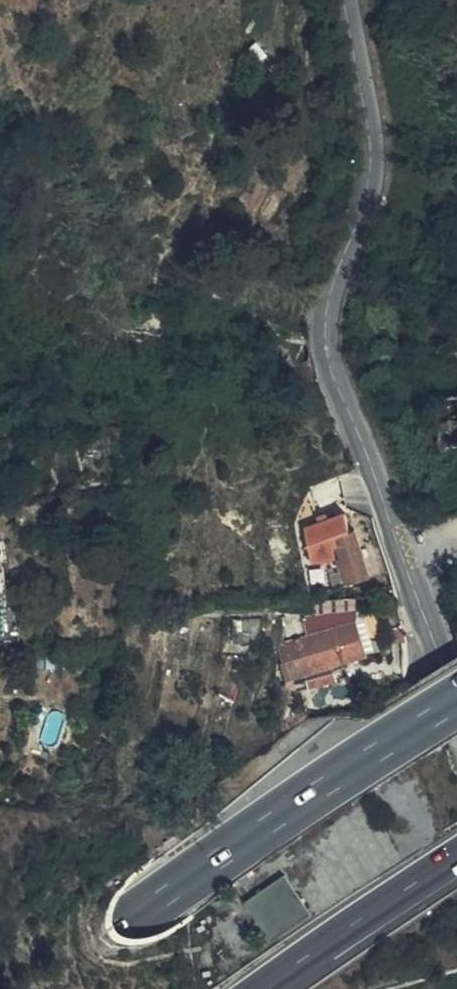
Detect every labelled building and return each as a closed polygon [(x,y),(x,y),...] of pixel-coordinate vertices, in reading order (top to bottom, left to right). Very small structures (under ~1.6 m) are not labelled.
[(433,403),(436,453),(456,450),(456,400),(433,403)] [(124,486),(133,484),(133,473),(124,475),(124,486)] [(368,583),(354,535),(327,543),(329,552),(326,553),(325,553),(336,592),(368,583)] [(0,538),(0,588),(9,586),(0,538)] [(403,631),(397,607),(376,612),(377,614),(361,618),(362,622),(294,644),(290,635),(276,639),(288,675),(370,648),(368,640),(394,633),(403,631)] [(362,622),(361,618),(358,613),(290,635),(294,644),(362,622)] [(395,649),(405,648),(403,631),(394,633),(395,649)] [(310,687),(339,680),(336,668),(307,676),(310,687)]
